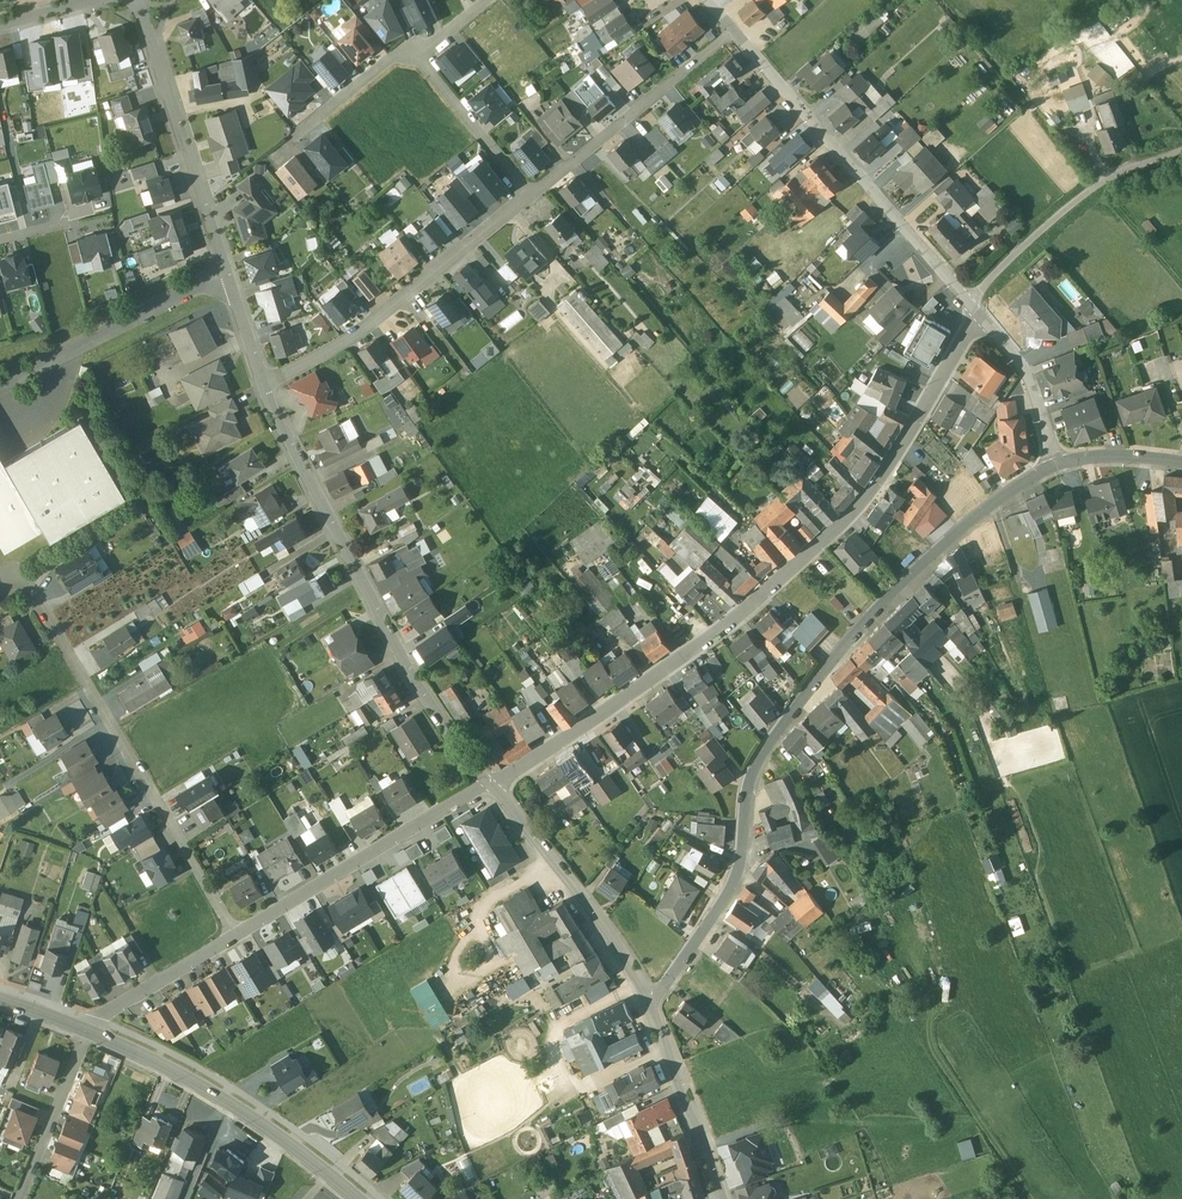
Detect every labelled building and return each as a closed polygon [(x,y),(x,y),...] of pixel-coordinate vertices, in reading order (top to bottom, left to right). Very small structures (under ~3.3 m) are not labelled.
[(213,5),(215,8),(215,7),(227,21),(244,7),(239,1),(241,0),(209,0),(213,5)] [(388,0),(385,0),(379,5),(366,15),(385,39),(390,35),(393,32),(395,36),(403,31),(392,8),(388,0)] [(412,1),(407,4),(408,6),(416,23),(418,25),(428,23),(437,19),(428,0),(413,0),(412,1)] [(570,14),(590,0),(561,0),(570,14)] [(582,8),(587,15),(591,22),(607,12),(616,6),(612,0),(595,0),(582,8)] [(669,0),(645,0),(651,11),(669,0)] [(752,0),(738,12),(750,26),(765,13),(758,4),(763,0),(752,0)] [(408,6),(401,10),(409,26),(416,23),(408,6)] [(616,6),(607,12),(612,21),(622,15),(616,6)] [(776,8),(773,10),(770,13),(767,16),(774,24),(784,16),(777,7),(777,8),(776,8)] [(203,8),(192,12),(194,20),(197,19),(197,20),(206,17),(207,16),(203,8)] [(704,30),(690,14),(684,18),(682,15),(671,24),(672,25),(687,44),(704,30)] [(584,16),(578,20),(583,27),(589,23),(591,22),(587,15),(584,16)] [(612,21),(605,25),(614,39),(631,29),(622,15),(612,21)] [(357,16),(343,27),(348,33),(355,27),(362,36),(361,36),(363,39),(371,33),(357,16)] [(194,20),(179,25),(182,36),(181,36),(188,56),(201,51),(198,40),(203,39),(200,29),(209,26),(206,17),(197,20),(197,19),(194,20)] [(583,27),(570,35),(575,44),(577,43),(577,42),(581,40),(593,30),(589,23),(583,27)] [(944,24),(938,28),(945,36),(950,31),(944,24)] [(605,25),(597,30),(593,30),(600,41),(599,41),(602,46),(614,39),(605,25)] [(687,44),(672,25),(660,36),(666,44),(675,54),(676,54),(687,44)] [(362,36),(355,27),(348,33),(340,40),(358,62),(374,49),(368,42),(367,43),(363,39),(361,36),(362,36)] [(1130,52),(1136,48),(1135,47),(1146,39),(1137,27),(1121,38),(1130,52)] [(593,30),(581,40),(586,49),(591,46),(599,41),(600,41),(593,30)] [(120,31),(99,37),(106,60),(107,61),(114,59),(127,55),(120,31)] [(54,39),(54,41),(59,79),(76,76),(83,75),(81,61),(77,35),(54,39)] [(1146,61),(1159,53),(1150,38),(1137,46),(1146,61)] [(586,49),(581,40),(577,42),(577,43),(582,51),(586,49)] [(59,79),(54,41),(30,44),(34,70),(36,85),(43,84),(60,82),(59,79)] [(599,41),(591,46),(594,51),(596,49),(602,46),(599,41)] [(479,59),(466,42),(458,48),(472,65),(479,59)] [(347,60),(333,43),(327,48),(329,51),(330,50),(341,64),(347,60)] [(666,44),(661,49),(669,59),(675,54),(666,44)] [(21,45),(13,46),(15,60),(23,59),(21,45)] [(446,54),(438,60),(453,80),(472,65),(458,48),(456,46),(446,54)] [(591,46),(586,49),(582,51),(578,54),(579,57),(583,63),(588,60),(589,62),(600,55),(596,49),(594,51),(591,46)] [(0,52),(0,78),(17,74),(11,50),(0,52)] [(329,51),(314,63),(321,72),(330,83),(332,86),(348,73),(341,64),(330,50),(329,51)] [(653,68),(638,50),(619,66),(630,80),(624,85),(628,90),(653,68)] [(444,52),(436,59),(438,60),(446,54),(444,52)] [(669,59),(675,66),(682,61),(676,54),(675,54),(669,59)] [(127,55),(114,59),(117,70),(130,66),(127,55)] [(223,84),(222,84),(224,99),(249,94),(248,87),(258,85),(251,55),(233,60),(235,69),(237,81),(223,84)] [(814,69),(807,75),(808,76),(820,89),(842,70),(829,55),(814,69)] [(733,56),(718,68),(717,67),(716,68),(722,75),(728,83),(744,70),(733,56)] [(579,57),(573,61),(577,67),(583,63),(579,57)] [(114,59),(107,61),(106,60),(104,61),(108,73),(117,71),(117,70),(114,59)] [(77,83),(93,81),(90,60),(81,61),(83,75),(76,76),(77,83)] [(233,60),(219,64),(221,72),(223,72),(235,69),(233,60)] [(316,77),(302,60),(292,68),(295,71),(296,70),(307,84),(316,77)] [(596,71),(588,61),(583,65),(591,75),(596,71)] [(809,63),(797,73),(803,80),(808,76),(807,75),(814,69),(809,63)] [(217,65),(205,68),(206,74),(218,70),(217,65)] [(130,66),(117,70),(117,71),(108,73),(110,82),(133,75),(130,66)] [(630,80),(619,66),(612,72),(624,85),(630,80)] [(205,68),(193,72),(194,80),(206,77),(206,74),(205,68)] [(716,68),(696,85),(704,94),(712,87),(710,85),(722,75),(716,68)] [(235,69),(223,72),(221,72),(223,84),(237,81),(235,69)] [(25,71),(28,93),(44,91),(43,84),(36,85),(34,70),(25,71)] [(295,71),(281,82),(283,85),(272,95),(288,115),(292,115),(296,113),(296,109),(304,103),(302,100),(313,91),(307,84),(296,70),(295,71)] [(1052,85),(1068,81),(1066,71),(1050,75),(1052,85)] [(330,83),(321,72),(316,77),(325,88),(330,83)] [(582,80),(586,85),(594,79),(590,74),(582,80)] [(867,86),(858,75),(851,82),(839,92),(849,103),(852,100),(858,107),(860,105),(869,98),(862,91),(867,86)] [(845,76),(834,86),(839,92),(851,82),(845,76)] [(206,77),(194,80),(196,89),(202,88),(208,86),(206,77)] [(585,87),(577,93),(588,106),(604,93),(593,80),(585,87)] [(208,86),(202,88),(196,89),(199,103),(224,99),(222,84),(208,86)] [(583,84),(575,90),(577,93),(585,87),(583,84)] [(507,105),(491,85),(470,101),(486,121),(490,118),(507,105)] [(704,94),(696,85),(689,90),(697,100),(703,95),(704,94)] [(704,94),(703,95),(713,106),(717,102),(721,98),(712,87),(704,94)] [(721,98),(717,102),(713,106),(721,115),(725,112),(727,114),(744,100),(734,88),(721,98)] [(574,89),(561,99),(578,120),(590,110),(588,107),(588,106),(577,93),(575,90),(574,89)] [(760,91),(735,112),(745,124),(770,103),(760,91)] [(588,106),(588,107),(590,110),(599,120),(615,106),(604,93),(588,106)] [(1086,95),(1066,102),(1071,116),(1091,108),(1086,95)] [(127,96),(109,101),(115,119),(122,117),(122,116),(132,113),(127,96)] [(869,98),(860,105),(866,112),(867,113),(875,105),(875,104),(869,98)] [(882,98),(875,104),(875,105),(867,113),(875,122),(890,108),(882,98)] [(561,99),(537,118),(559,144),(568,137),(564,134),(579,121),(578,120),(561,99)] [(1116,99),(1095,107),(1103,129),(1122,123),(1124,122),(1116,99)] [(677,104),(659,119),(674,137),(689,125),(690,124),(684,118),(687,116),(682,110),(677,104)] [(846,104),(830,118),(843,133),(859,119),(853,112),(846,104)] [(513,112),(507,105),(490,118),(496,126),(513,112)] [(682,110),(687,116),(684,118),(690,124),(689,125),(692,128),(701,121),(689,105),(682,110)] [(858,107),(853,112),(859,119),(866,112),(860,105),(858,107)] [(132,113),(122,116),(122,117),(130,141),(139,138),(140,143),(154,138),(145,109),(132,113)] [(234,112),(207,120),(207,121),(209,120),(217,145),(213,147),(217,161),(219,160),(234,155),(246,152),(245,151),(242,152),(236,135),(240,134),(233,113),(234,112)] [(520,118),(515,113),(508,119),(512,125),(520,118)] [(780,132),(766,116),(750,130),(751,131),(741,139),(748,146),(757,138),(765,146),(780,132)] [(1103,129),(1098,132),(1106,154),(1126,146),(1121,135),(1126,133),(1122,123),(1103,129)] [(885,124),(873,136),(879,143),(881,141),(892,131),(885,124)] [(727,135),(719,125),(711,131),(720,142),(727,135)] [(548,143),(535,126),(523,136),(527,142),(531,139),(540,149),(548,143)] [(909,127),(894,140),(906,153),(920,141),(921,140),(909,127)] [(997,133),(992,127),(983,135),(989,141),(997,133)] [(921,140),(920,141),(928,149),(932,145),(935,149),(945,140),(934,128),(921,140)] [(337,151),(323,134),(306,147),(320,165),(328,174),(329,174),(331,176),(346,164),(344,161),(345,161),(337,151)] [(32,135),(18,138),(19,145),(33,142),(32,135)] [(785,148),(776,157),(774,158),(776,165),(783,168),(796,156),(808,146),(799,135),(786,147),(785,148)] [(873,136),(872,135),(857,149),(870,164),(886,150),(885,149),(879,143),(873,136)] [(709,136),(702,141),(708,148),(715,143),(709,136)] [(527,142),(513,153),(530,174),(548,159),(540,149),(531,139),(527,142)] [(638,156),(625,140),(608,153),(622,170),(629,164),(638,157),(638,156)] [(668,141),(656,151),(665,162),(678,152),(668,141)] [(782,142),(771,151),(776,157),(785,148),(786,147),(782,142)] [(906,153),(906,154),(912,161),(925,149),(919,142),(906,153)] [(720,152),(713,144),(708,149),(714,157),(720,152)] [(808,146),(796,156),(800,161),(815,148),(811,144),(808,146)] [(354,161),(343,147),(337,151),(345,161),(344,161),(346,164),(348,166),(354,161)] [(912,161),(904,167),(906,169),(894,179),(903,189),(915,178),(926,190),(946,172),(937,162),(934,164),(924,153),(926,150),(925,149),(912,161)] [(758,150),(748,160),(754,167),(764,157),(758,150)] [(656,151),(649,157),(658,168),(665,162),(656,151)] [(234,155),(219,160),(224,176),(239,171),(234,155)] [(314,181),(295,157),(278,170),(298,194),(314,181)] [(638,157),(629,164),(638,174),(646,167),(642,162),(638,157)] [(658,168),(649,157),(642,162),(646,167),(651,173),(651,174),(658,168)] [(725,157),(712,168),(717,174),(729,163),(725,157)] [(830,172),(818,157),(803,170),(810,178),(800,186),(793,178),(785,185),(782,187),(788,193),(795,202),(804,194),(830,172)] [(69,158),(53,162),(59,182),(59,183),(68,181),(67,177),(74,175),(69,158)] [(43,163),(49,184),(59,182),(53,162),(53,161),(43,163)] [(470,172),(466,176),(476,188),(489,203),(507,188),(484,161),(470,172)] [(23,186),(30,212),(55,206),(49,184),(43,163),(31,166),(35,182),(23,186)] [(153,163),(131,170),(134,181),(145,178),(157,174),(153,163)] [(638,174),(629,164),(622,170),(630,180),(638,174)] [(265,165),(257,165),(256,173),(264,173),(265,165)] [(328,174),(320,165),(315,170),(326,184),(332,178),(331,176),(329,174),(328,174)] [(646,167),(638,174),(643,180),(651,173),(646,167)] [(459,178),(471,193),(476,188),(466,176),(470,172),(466,168),(457,176),(459,178)] [(101,196),(94,170),(74,175),(67,177),(68,181),(73,203),(84,200),(84,202),(91,200),(90,198),(101,196)] [(830,172),(804,194),(809,200),(820,190),(827,199),(843,186),(830,172)] [(157,174),(145,178),(149,191),(140,195),(144,207),(162,201),(172,198),(173,198),(168,180),(162,182),(160,177),(158,178),(157,174)] [(395,182),(401,191),(411,184),(405,175),(395,182)] [(260,189),(250,177),(238,187),(248,199),(260,189)] [(588,193),(576,177),(560,189),(573,205),(580,199),(588,193)] [(722,177),(716,183),(723,190),(729,184),(722,177)] [(471,193),(459,178),(450,184),(452,186),(455,184),(465,197),(471,193)] [(671,186),(664,178),(658,183),(665,191),(671,186)] [(950,178),(934,193),(939,198),(955,184),(950,178)] [(780,180),(770,188),(774,194),(782,187),(785,185),(780,180)] [(955,184),(939,198),(950,211),(955,216),(962,210),(973,200),(972,199),(957,182),(955,184)] [(9,189),(7,184),(0,186),(0,225),(17,221),(13,204),(9,189)] [(465,197),(455,184),(452,186),(436,200),(444,209),(458,227),(477,212),(465,197)] [(13,204),(20,202),(16,187),(9,189),(13,204)] [(774,194),(773,195),(778,201),(788,193),(782,187),(774,194)] [(995,196),(987,187),(984,191),(992,200),(995,196)] [(248,199),(243,203),(244,205),(237,210),(237,213),(237,215),(239,217),(241,217),(242,221),(238,223),(245,245),(267,238),(262,222),(258,223),(257,220),(274,206),(260,189),(248,199)] [(984,191),(978,196),(978,195),(972,199),(973,200),(981,209),(992,200),(984,191)] [(588,193),(580,199),(588,209),(596,202),(588,193)] [(809,200),(804,194),(795,202),(801,209),(810,220),(819,212),(809,200)] [(981,209),(978,212),(989,223),(1006,208),(995,196),(992,200),(981,209)] [(172,198),(162,201),(165,208),(175,205),(172,198)] [(588,209),(580,199),(573,205),(581,215),(588,209)] [(444,209),(436,200),(431,204),(438,213),(444,209)] [(604,209),(598,201),(596,202),(588,209),(581,215),(587,223),(604,209)] [(759,212),(752,204),(741,213),(748,221),(759,212)] [(856,206),(846,216),(853,223),(863,213),(856,206)] [(801,209),(792,217),(801,228),(810,220),(801,209)] [(962,210),(955,216),(963,226),(970,219),(962,210)] [(150,221),(149,221),(151,225),(155,238),(169,233),(172,243),(187,238),(178,211),(150,221)] [(647,221),(639,211),(635,214),(643,224),(647,221)] [(955,216),(950,211),(943,217),(956,232),(963,226),(955,216)] [(574,230),(561,214),(561,213),(545,226),(546,227),(546,226),(559,242),(559,243),(559,242),(574,230)] [(853,223),(847,229),(853,235),(860,228),(864,232),(873,223),(863,213),(853,223)] [(148,214),(130,220),(134,231),(151,225),(149,221),(150,221),(148,214)] [(932,228),(928,231),(941,245),(956,232),(943,217),(939,221),(932,228)] [(1024,229),(1014,217),(1006,223),(1009,227),(1006,230),(1012,237),(1024,229)] [(936,219),(929,225),(932,228),(939,221),(936,219)] [(978,229),(970,219),(963,226),(971,235),(978,229)] [(130,220),(124,221),(128,233),(134,231),(130,220)] [(432,249),(447,236),(434,220),(418,232),(431,247),(432,249)] [(963,226),(956,232),(964,241),(971,235),(963,226)] [(864,232),(860,228),(853,235),(844,244),(849,249),(849,257),(857,257),(862,262),(878,246),(864,232)] [(574,230),(559,242),(563,247),(578,235),(574,230)] [(414,245),(403,231),(397,236),(399,238),(409,249),(414,245)] [(1163,243),(1153,231),(1146,236),(1156,249),(1163,243)] [(431,247),(418,232),(410,239),(423,254),(431,247)] [(956,232),(941,245),(954,259),(968,246),(964,241),(956,232)] [(106,234),(77,242),(77,244),(83,263),(83,264),(92,262),(95,272),(112,267),(109,257),(112,256),(106,234)] [(187,238),(172,243),(174,248),(171,249),(174,259),(175,259),(192,253),(187,238)] [(399,238),(381,253),(388,261),(397,273),(399,275),(418,260),(409,249),(399,238)] [(528,238),(516,248),(515,247),(506,254),(527,278),(527,277),(525,275),(535,267),(537,269),(547,260),(528,238)] [(603,239),(597,243),(603,249),(606,246),(608,245),(603,239)] [(83,263),(77,244),(68,246),(73,266),(83,263)] [(269,245),(256,249),(258,256),(272,251),(274,251),(269,245)] [(596,245),(584,255),(592,264),(602,255),(603,253),(596,245)] [(153,248),(137,253),(142,269),(158,264),(158,263),(155,254),(153,248)] [(155,254),(158,263),(158,264),(160,270),(177,264),(175,259),(174,259),(171,249),(155,254)] [(258,256),(246,259),(253,280),(255,279),(268,275),(278,272),(276,265),(272,251),(258,256)] [(278,257),(274,251),(272,251),(276,265),(280,264),(278,257)] [(602,255),(592,264),(598,271),(608,262),(602,255)] [(18,259),(18,256),(7,259),(8,261),(2,263),(1,266),(7,290),(29,284),(30,284),(25,267),(23,260),(20,258),(18,259)] [(397,273),(388,261),(382,266),(391,278),(397,273)] [(481,280),(468,264),(454,276),(466,291),(467,292),(481,280)] [(33,265),(25,267),(30,284),(29,284),(30,288),(38,285),(33,265)] [(626,266),(620,272),(626,279),(632,274),(626,266)] [(364,272),(354,280),(361,289),(372,281),(364,272)] [(133,275),(125,277),(129,290),(136,289),(133,275)] [(268,275),(255,279),(257,286),(271,282),(268,275)] [(292,275),(273,281),(275,288),(294,282),(292,275)] [(357,296),(343,279),(336,285),(340,290),(341,290),(351,301),(357,296)] [(481,280),(467,292),(466,291),(481,309),(496,297),(481,279),(481,280)] [(869,280),(856,292),(860,295),(855,300),(860,304),(876,287),(869,280)] [(372,281),(361,289),(369,299),(380,291),(372,281)] [(294,282),(275,288),(257,294),(260,304),(264,303),(270,320),(289,314),(291,310),(290,306),(287,305),(284,298),(297,294),(294,282)] [(791,292),(787,288),(765,310),(769,314),(771,313),(788,331),(801,318),(803,319),(809,314),(807,311),(801,315),(785,298),(791,292)] [(894,289),(870,313),(885,327),(888,324),(891,327),(898,320),(912,306),(894,289)] [(351,301),(341,290),(340,290),(324,304),(329,311),(338,322),(339,323),(352,312),(353,312),(356,310),(356,307),(354,304),(353,304),(351,301)] [(575,292),(557,308),(611,369),(617,363),(611,356),(623,346),(575,292)] [(860,295),(856,292),(843,306),(851,314),(860,304),(855,300),(860,295)] [(1037,292),(1024,302),(1021,298),(1011,307),(1018,315),(1021,313),(1026,319),(1028,318),(1037,328),(1036,338),(1059,339),(1061,320),(1037,292)] [(843,306),(829,293),(818,304),(840,325),(851,314),(843,306)] [(446,294),(429,307),(444,326),(458,316),(461,313),(453,303),(446,294)] [(496,297),(481,309),(488,318),(503,306),(496,297)] [(471,315),(459,299),(453,303),(461,313),(458,316),(462,322),(471,315)] [(550,314),(539,302),(528,312),(539,324),(550,314)] [(1083,324),(1098,317),(1091,302),(1076,308),(1083,324)] [(329,311),(324,315),(333,326),(338,322),(329,311)] [(320,312),(309,319),(320,335),(331,327),(320,312)] [(29,321),(35,334),(46,329),(40,316),(29,321)] [(786,339),(808,321),(805,318),(783,336),(786,339)] [(942,347),(950,333),(924,318),(904,354),(929,369),(938,354),(940,355),(944,348),(942,347)] [(201,319),(171,334),(185,362),(215,347),(201,319)] [(891,327),(888,324),(885,327),(876,336),(887,346),(905,327),(898,320),(891,327)] [(1105,323),(1099,325),(1104,340),(1103,340),(1104,341),(1116,336),(1105,323)] [(1098,324),(1083,329),(1089,346),(1103,340),(1104,340),(1099,325),(1098,324)] [(290,329),(271,336),(278,357),(297,351),(295,345),(292,336),(290,329)] [(427,350),(412,329),(397,340),(398,342),(408,356),(411,361),(427,350)] [(298,334),(292,336),(295,345),(301,343),(298,334)] [(376,340),(359,352),(371,369),(379,363),(388,357),(376,340)] [(786,341),(801,358),(804,357),(788,340),(786,341)] [(408,356),(398,342),(392,347),(402,361),(408,356)] [(660,350),(652,342),(647,347),(642,342),(639,346),(652,358),(660,350)] [(481,351),(488,359),(497,351),(491,343),(481,351)] [(887,358),(905,367),(908,361),(891,352),(887,358)] [(1075,352),(1054,360),(1057,366),(1073,360),(1073,362),(1078,360),(1075,352)] [(388,357),(379,363),(387,374),(389,378),(398,372),(388,357)] [(1001,373),(980,358),(965,378),(977,387),(986,393),(988,390),(1001,373)] [(1057,366),(1045,371),(1050,385),(1078,374),(1073,362),(1073,360),(1057,366)] [(219,362),(183,380),(194,402),(205,396),(208,403),(228,393),(220,375),(225,373),(219,362)] [(379,363),(371,369),(379,379),(379,380),(387,374),(379,363)] [(887,374),(877,369),(867,386),(880,391),(887,374)] [(387,374),(379,380),(379,379),(373,384),(381,395),(390,391),(404,380),(398,372),(389,378),(387,374)] [(314,373),(294,384),(292,391),(304,395),(321,386),(314,373)] [(856,379),(864,383),(867,377),(859,373),(856,379)] [(906,381),(887,374),(880,391),(899,398),(906,381)] [(1078,374),(1050,385),(1055,398),(1068,393),(1083,387),(1082,386),(1078,374)] [(862,396),(884,409),(887,404),(882,401),(885,393),(880,391),(867,386),(858,381),(851,390),(862,396)] [(321,386),(304,395),(302,401),(312,404),(308,414),(319,418),(322,411),(326,412),(334,408),(331,401),(326,399),(328,390),(325,383),(321,386)] [(1083,387),(1068,393),(1070,400),(1090,392),(1087,384),(1082,386),(1083,387)] [(150,407),(165,401),(160,387),(144,394),(150,407)] [(986,393),(977,387),(971,395),(980,402),(989,409),(998,398),(988,390),(986,393)] [(381,398),(394,429),(409,422),(396,392),(381,398)] [(899,398),(885,393),(882,401),(887,404),(895,408),(899,398)] [(1145,393),(1117,403),(1124,425),(1151,416),(1153,422),(1165,417),(1157,393),(1146,397),(1145,393)] [(884,409),(862,396),(856,405),(876,415),(878,418),(884,409)] [(961,406),(946,397),(933,419),(948,428),(961,406)] [(1094,398),(1062,410),(1075,443),(1106,431),(1094,398)] [(232,399),(210,410),(213,417),(230,408),(232,412),(237,409),(232,399)] [(980,402),(971,414),(988,425),(995,414),(989,409),(980,402)] [(1014,402),(1002,403),(998,410),(1000,423),(1017,421),(1014,402)] [(895,408),(887,404),(884,409),(878,418),(888,423),(878,439),(888,449),(908,417),(895,409),(895,408)] [(423,418),(414,405),(406,410),(415,423),(423,418)] [(876,415),(856,405),(850,415),(848,418),(858,426),(865,431),(866,430),(869,425),(876,415)] [(213,417),(190,429),(195,439),(202,435),(211,453),(241,438),(233,423),(237,421),(232,412),(230,408),(213,417)] [(752,415),(757,422),(765,415),(760,409),(752,415)] [(971,430),(982,435),(987,424),(976,419),(971,430)] [(351,420),(341,425),(350,442),(356,439),(360,436),(351,420)] [(1000,423),(1003,446),(990,453),(989,451),(988,451),(1003,476),(1016,467),(1015,465),(1021,461),(1022,462),(1024,462),(1025,461),(1026,460),(1027,459),(1027,457),(1026,455),(1027,455),(1023,420),(1017,421),(1000,423)] [(78,422),(3,466),(41,531),(48,543),(124,499),(78,422)] [(341,425),(319,436),(328,453),(321,457),(326,467),(361,449),(356,439),(350,442),(341,425)] [(875,429),(869,425),(866,430),(871,435),(875,429)] [(858,426),(849,439),(846,436),(835,449),(845,457),(856,444),(865,431),(858,426)] [(866,430),(865,431),(856,444),(863,449),(861,452),(865,454),(878,463),(888,450),(871,435),(866,430)] [(364,445),(368,453),(384,445),(380,436),(364,445)] [(963,462),(972,475),(985,466),(972,448),(963,462)] [(252,450),(227,465),(238,484),(263,468),(252,450)] [(878,463),(865,454),(860,460),(874,469),(878,463)] [(376,457),(367,462),(376,479),(385,474),(376,457)] [(845,468),(834,457),(824,466),(836,478),(845,468)] [(860,460),(857,465),(854,463),(848,470),(863,484),(874,469),(860,460)] [(3,553),(41,531),(3,466),(0,461),(0,548),(3,553)] [(367,462),(354,468),(359,477),(363,485),(375,479),(376,479),(367,462)] [(815,466),(805,475),(811,481),(821,472),(815,466)] [(354,468),(343,474),(347,480),(355,476),(356,479),(359,477),(354,468)] [(863,487),(845,468),(836,478),(844,487),(854,497),(863,487)] [(376,479),(375,479),(380,488),(398,476),(394,469),(385,474),(376,479)] [(343,474),(326,483),(335,500),(353,491),(347,480),(343,474)] [(804,477),(780,498),(789,508),(801,498),(814,487),(804,477)] [(917,478),(908,487),(918,496),(925,486),(917,478)] [(989,479),(984,482),(988,488),(993,484),(989,479)] [(1164,479),(1163,491),(1163,492),(1173,493),(1181,494),(1181,480),(1164,479)] [(602,481),(587,493),(592,499),(607,488),(602,481)] [(1116,481),(1098,487),(1098,484),(1089,487),(1096,508),(1088,510),(1093,524),(1106,519),(1124,514),(1126,513),(1116,481)] [(641,497),(627,484),(617,495),(631,508),(641,497)] [(241,486),(225,495),(230,504),(246,495),(241,486)] [(936,497),(925,486),(918,496),(917,497),(930,506),(936,497)] [(814,487),(801,498),(811,509),(824,497),(814,487)] [(844,487),(838,493),(849,504),(854,497),(844,487)] [(285,512),(270,488),(237,509),(244,520),(254,514),(261,527),(285,512)] [(889,488),(877,505),(891,515),(895,510),(904,498),(889,488)] [(1163,491),(1152,493),(1156,522),(1176,520),(1175,518),(1176,518),(1173,493),(1163,492),(1163,491)] [(849,504),(838,493),(830,500),(841,513),(849,504)] [(693,511),(720,539),(736,524),(710,495),(693,511)] [(1045,495),(1028,502),(1032,513),(1033,519),(1052,510),(1047,500),(1045,495)] [(1071,495),(1047,500),(1052,510),(1052,511),(1054,520),(1076,515),(1071,495)] [(824,497),(811,509),(827,526),(840,514),(824,496),(824,497)] [(917,497),(906,514),(918,522),(930,506),(917,497)] [(389,499),(383,502),(387,511),(388,512),(394,509),(389,499)] [(383,502),(359,514),(371,535),(390,526),(383,513),(387,511),(383,502)] [(775,502),(754,520),(758,525),(769,516),(781,507),(775,502)] [(933,503),(920,521),(914,530),(917,532),(924,540),(947,517),(933,503)] [(693,521),(675,505),(666,514),(685,531),(693,521)] [(891,515),(877,505),(866,520),(882,532),(893,517),(891,515)] [(781,507),(769,516),(778,526),(789,516),(781,507)] [(918,522),(906,514),(904,516),(895,510),(891,515),(893,517),(903,524),(911,529),(911,530),(912,531),(918,522)] [(1032,513),(1022,514),(1030,534),(1034,540),(1042,539),(1033,519),(1032,513)] [(1022,514),(1007,519),(1012,541),(1030,534),(1022,514)] [(1124,514),(1106,519),(1109,530),(1128,524),(1124,514)] [(778,526),(769,516),(758,525),(769,538),(780,529),(778,526)] [(306,538),(296,521),(278,530),(279,531),(266,539),(270,547),(283,540),(288,548),(306,538)] [(601,521),(570,543),(578,555),(586,565),(618,544),(601,521)] [(724,549),(693,521),(685,531),(670,547),(676,553),(700,575),(709,565),(704,561),(712,552),(717,556),(724,549)] [(413,525),(398,532),(402,538),(415,531),(416,531),(413,525)] [(743,536),(753,547),(765,538),(755,526),(743,536)] [(258,527),(241,537),(246,545),(263,535),(258,527)] [(800,549),(780,529),(769,538),(787,560),(800,549)] [(415,531),(402,538),(406,546),(418,537),(415,531)] [(864,544),(854,532),(847,538),(848,539),(858,550),(864,544)] [(669,560),(676,553),(670,547),(656,534),(649,541),(669,560)] [(783,559),(765,538),(753,547),(764,561),(771,568),(783,559)] [(266,539),(255,544),(260,553),(270,547),(266,539)] [(858,550),(848,539),(835,551),(854,573),(866,563),(867,562),(857,550),(858,550)] [(1042,539),(1034,540),(1037,556),(1046,554),(1042,539)] [(90,540),(73,550),(77,556),(86,550),(87,551),(94,547),(90,540)] [(283,540),(270,547),(275,555),(288,548),(283,540)] [(568,540),(558,547),(568,562),(578,555),(570,543),(568,540)] [(208,562),(197,543),(185,549),(196,568),(208,562)] [(879,560),(864,544),(858,550),(857,550),(867,562),(866,563),(870,568),(879,560)] [(406,546),(387,556),(391,563),(400,558),(400,559),(410,553),(409,551),(406,546)] [(416,547),(409,551),(410,553),(400,559),(404,567),(422,558),(422,557),(416,547)] [(735,559),(724,549),(717,556),(729,566),(735,559)] [(961,549),(948,559),(957,579),(971,572),(961,549)] [(77,556),(56,568),(64,580),(94,562),(87,551),(86,550),(77,556)] [(286,550),(276,556),(279,563),(289,557),(286,550)] [(429,554),(422,557),(422,558),(404,567),(407,574),(420,567),(432,561),(429,554)] [(387,556),(369,566),(377,581),(396,572),(391,563),(387,556)] [(735,572),(742,565),(735,559),(729,566),(735,572)] [(296,561),(274,575),(278,581),(277,582),(282,590),(305,576),(296,561)] [(764,574),(771,568),(764,561),(757,567),(764,574)] [(1181,600),(1181,582),(1176,582),(1173,561),(1162,562),(1165,584),(1168,583),(1170,601),(1181,600)] [(94,562),(64,580),(71,593),(92,580),(101,574),(94,562)] [(757,567),(755,565),(752,568),(747,562),(743,566),(757,580),(764,574),(757,567)] [(725,580),(709,565),(700,575),(708,582),(707,583),(707,584),(715,591),(725,580)] [(743,566),(742,565),(733,574),(736,577),(748,589),(757,580),(743,566)] [(946,576),(940,566),(935,572),(937,575),(940,580),(946,576)] [(407,574),(398,578),(404,587),(416,579),(418,582),(426,577),(420,567),(407,574)] [(108,569),(101,574),(92,580),(96,586),(112,576),(108,569)] [(619,604),(589,569),(576,580),(588,595),(582,600),(598,620),(601,624),(609,630),(624,620),(615,607),(619,604)] [(694,570),(675,588),(691,605),(699,597),(696,594),(707,584),(707,583),(708,582),(700,575),(694,570)] [(971,572),(957,579),(960,583),(963,582),(969,594),(979,589),(971,572)] [(325,574),(309,583),(313,591),(317,599),(334,589),(325,574)] [(937,575),(931,579),(938,588),(940,586),(943,583),(940,580),(937,575)] [(258,576),(238,588),(244,599),(245,598),(264,586),(258,576)] [(741,595),(748,589),(736,577),(729,584),(741,595)] [(416,579),(404,587),(395,593),(399,600),(399,601),(406,612),(428,597),(418,582),(416,579)] [(938,588),(931,579),(925,585),(932,592),(938,588)] [(725,580),(715,591),(731,606),(741,595),(729,584),(725,580)] [(309,583),(296,591),(300,598),(304,596),(313,591),(309,583)] [(949,591),(943,583),(940,586),(946,593),(949,591)] [(932,592),(925,585),(913,595),(926,608),(932,615),(937,612),(934,609),(941,602),(932,592)] [(632,600),(622,586),(614,591),(625,605),(632,600)] [(1093,586),(1085,586),(1086,598),(1093,598),(1093,586)] [(300,598),(296,591),(278,600),(288,617),(309,605),(309,604),(304,596),(300,598)] [(313,591),(304,596),(309,604),(317,599),(313,591)] [(1048,593),(1031,597),(1041,633),(1058,628),(1048,593)] [(926,608),(913,595),(907,601),(919,614),(926,608)] [(161,597),(154,601),(163,614),(169,610),(161,597)] [(428,597),(406,612),(417,629),(417,628),(431,620),(439,614),(428,597)] [(844,608),(835,598),(830,602),(839,612),(844,608)] [(154,601),(147,606),(152,615),(155,619),(163,614),(154,601)] [(907,601),(885,622),(899,637),(900,636),(906,644),(910,645),(921,634),(910,623),(919,614),(907,601)] [(1012,604),(997,608),(1000,618),(1014,615),(1012,604)] [(146,605),(134,613),(140,622),(152,615),(147,606),(146,605)] [(446,629),(449,633),(473,616),(465,606),(444,621),(448,627),(446,629)] [(220,614),(226,622),(235,616),(230,608),(220,614)] [(770,612),(756,624),(768,637),(763,641),(778,658),(788,648),(775,634),(782,627),(783,626),(782,625),(770,612)] [(799,626),(792,634),(809,650),(828,630),(811,613),(799,626)] [(0,621),(0,628),(2,632),(15,624),(9,615),(0,621)] [(532,625),(524,616),(520,619),(528,628),(532,625)] [(791,617),(782,625),(783,626),(782,627),(783,627),(786,628),(791,634),(792,634),(799,626),(791,617)] [(968,619),(959,625),(964,635),(974,629),(968,619)] [(431,620),(417,628),(422,636),(435,626),(431,620)] [(640,643),(624,620),(609,630),(615,635),(619,636),(633,648),(640,643)] [(944,631),(935,621),(928,628),(943,644),(944,644),(950,638),(944,631)] [(0,633),(0,643),(12,663),(34,650),(18,622),(15,624),(2,632),(0,633)] [(133,622),(104,639),(114,656),(143,638),(133,622)] [(651,622),(639,631),(643,636),(646,634),(648,637),(641,642),(653,660),(669,649),(651,622)] [(899,637),(885,622),(880,628),(889,638),(891,636),(898,644),(902,640),(899,637)] [(216,623),(209,627),(212,633),(219,629),(216,623)] [(199,625),(185,634),(187,638),(191,644),(206,636),(199,625)] [(347,626),(331,636),(335,643),(352,633),(347,626)] [(959,637),(949,626),(944,631),(950,638),(969,660),(977,654),(964,638),(959,637)] [(889,638),(880,628),(869,639),(882,654),(883,655),(884,656),(898,644),(891,636),(889,638)] [(943,644),(928,628),(922,633),(937,649),(943,644)] [(449,633),(446,629),(445,629),(418,648),(430,664),(457,645),(449,633)] [(369,662),(352,633),(335,643),(329,647),(347,676),(353,672),(369,662)] [(746,633),(732,644),(750,669),(751,669),(758,664),(751,655),(758,649),(746,633)] [(937,649),(922,633),(921,634),(910,645),(925,661),(937,649)] [(187,638),(178,643),(182,650),(191,644),(187,638)] [(602,646),(595,638),(588,644),(595,652),(602,646)] [(969,660),(950,638),(944,644),(967,671),(974,666),(969,660)] [(882,654),(869,639),(852,656),(866,671),(870,666),(882,654)] [(653,660),(641,642),(640,643),(633,648),(645,666),(653,660)] [(923,665),(912,652),(899,664),(910,677),(923,665)] [(624,653),(605,667),(615,681),(617,685),(637,671),(624,653)] [(526,654),(521,657),(524,662),(529,659),(526,654)] [(713,672),(722,666),(716,654),(706,660),(713,672)] [(883,655),(882,654),(870,666),(877,673),(882,667),(888,674),(890,673),(889,672),(895,667),(884,656),(883,655)] [(868,674),(851,657),(839,669),(848,677),(857,686),(859,684),(868,674)] [(584,671),(574,658),(567,663),(579,679),(585,674),(583,672),(584,671)] [(758,664),(751,669),(755,675),(762,670),(770,664),(765,658),(758,664)] [(168,662),(158,667),(161,672),(165,678),(174,673),(168,662)] [(369,662),(353,672),(357,679),(373,669),(369,662)] [(567,663),(558,669),(568,684),(571,681),(573,683),(579,679),(567,663)] [(601,663),(593,669),(591,666),(584,671),(583,672),(585,674),(598,693),(615,681),(605,667),(601,663)] [(770,681),(778,675),(770,664),(762,670),(770,681)] [(910,677),(899,664),(895,667),(889,672),(890,673),(906,690),(915,682),(910,677)] [(923,665),(910,677),(915,682),(929,670),(923,665)] [(157,666),(144,674),(148,680),(161,672),(158,667),(157,666)] [(697,668),(682,678),(693,694),(708,683),(697,668)] [(848,677),(839,669),(832,676),(840,686),(848,677)] [(148,680),(120,698),(130,714),(159,697),(155,692),(168,684),(165,679),(165,678),(161,672),(148,680)] [(382,673),(364,684),(372,696),(374,700),(392,689),(382,673)] [(888,693),(868,674),(859,684),(879,703),(888,693)] [(568,684),(565,686),(567,689),(559,695),(560,697),(572,712),(586,701),(573,683),(571,681),(568,684)] [(915,682),(906,690),(910,696),(916,699),(923,692),(915,682)] [(708,683),(693,694),(701,705),(716,695),(708,683)] [(870,721),(886,742),(904,726),(913,717),(888,693),(879,703),(859,684),(857,686),(877,705),(882,709),(870,721)] [(532,685),(526,689),(532,697),(538,693),(532,685)] [(840,686),(825,700),(834,709),(836,707),(848,696),(840,686)] [(666,690),(647,703),(647,702),(646,703),(661,725),(662,724),(681,710),(682,710),(675,701),(666,688),(666,689),(666,690)] [(392,689),(374,700),(379,709),(385,717),(402,707),(392,689)] [(532,697),(526,689),(519,694),(528,708),(529,707),(533,713),(539,709),(532,697)] [(995,697),(990,690),(983,695),(989,702),(989,701),(993,706),(997,703),(993,699),(995,697)] [(775,705),(763,691),(757,696),(768,710),(769,710),(775,705)] [(538,693),(532,697),(539,709),(546,704),(538,693)] [(356,694),(348,699),(356,711),(364,706),(361,702),(356,694)] [(716,695),(701,705),(711,720),(726,710),(716,695)] [(372,696),(361,702),(364,706),(374,700),(372,696)] [(682,696),(675,701),(682,710),(681,710),(687,718),(694,712),(682,696)] [(768,710),(757,696),(743,707),(759,726),(773,715),(769,710),(768,710)] [(848,696),(836,707),(840,712),(852,701),(848,696)] [(572,712),(560,697),(547,707),(564,729),(578,720),(572,712)] [(470,719),(457,698),(447,705),(460,726),(470,719)] [(374,700),(364,706),(369,715),(379,709),(374,700)] [(825,700),(817,708),(819,710),(816,713),(832,730),(843,720),(834,709),(825,700)] [(852,701),(840,712),(836,707),(834,709),(843,720),(845,718),(863,740),(876,729),(870,721),(866,716),(852,701)] [(877,705),(866,716),(870,721),(882,709),(877,705)] [(364,706),(356,711),(366,728),(374,723),(369,715),(364,706)] [(528,708),(511,718),(513,721),(516,725),(516,726),(525,740),(527,742),(544,731),(533,713),(529,707),(528,708)] [(817,708),(810,715),(811,717),(816,713),(819,710),(817,708)] [(379,709),(369,715),(374,723),(385,717),(379,709)] [(508,713),(487,725),(495,737),(496,738),(516,726),(516,725),(511,718),(508,713)] [(832,730),(816,713),(811,717),(827,735),(832,730)] [(935,735),(917,713),(904,726),(920,747),(935,735)] [(41,714),(27,722),(31,729),(45,721),(41,714)] [(45,721),(31,729),(33,733),(36,732),(47,750),(60,742),(58,739),(67,734),(55,715),(45,721)] [(811,717),(810,715),(797,727),(808,739),(818,751),(820,749),(828,742),(831,739),(811,717)] [(412,719),(398,729),(391,733),(391,734),(409,761),(430,748),(430,746),(429,747),(412,721),(412,720),(412,719)] [(392,720),(380,728),(386,738),(391,734),(391,733),(398,729),(392,720)] [(1018,734),(1014,721),(1006,723),(1010,737),(1018,734)] [(632,739),(620,722),(603,734),(615,751),(616,751),(623,746),(632,739)] [(723,733),(715,722),(707,728),(715,738),(716,739),(723,733)] [(487,725),(472,736),(478,746),(491,739),(495,737),(487,725)] [(687,727),(675,735),(681,743),(692,735),(687,727)] [(808,739),(797,727),(789,735),(800,747),(808,739)] [(367,735),(363,729),(349,738),(353,744),(367,735)] [(708,730),(700,736),(705,743),(714,737),(708,730)] [(800,747),(789,735),(783,743),(793,754),(800,747)] [(715,738),(704,746),(714,760),(717,757),(720,761),(721,761),(728,755),(716,739),(715,738)] [(491,739),(478,746),(495,774),(510,764),(504,755),(501,756),(491,739)] [(640,750),(632,739),(623,746),(631,756),(640,750)] [(525,740),(512,749),(519,759),(532,750),(527,742),(525,740)] [(86,744),(62,758),(70,773),(68,774),(68,775),(85,765),(87,768),(91,765),(92,765),(97,762),(86,744)] [(623,746),(616,751),(624,762),(631,756),(623,746)] [(714,760),(704,746),(697,752),(707,765),(714,760)] [(818,751),(804,764),(811,772),(824,759),(823,758),(825,755),(820,749),(818,751)] [(631,756),(624,762),(630,770),(646,758),(640,750),(631,756)] [(584,772),(572,754),(558,765),(570,781),(576,777),(584,772)] [(720,761),(717,757),(714,760),(707,765),(698,771),(713,790),(732,775),(721,761),(720,761)] [(673,770),(665,759),(660,763),(668,774),(673,770)] [(667,775),(659,764),(654,767),(661,778),(667,775)] [(804,764),(799,770),(806,777),(811,772),(804,764)] [(85,765),(68,775),(73,784),(95,771),(92,765),(91,765),(87,768),(85,765)] [(558,765),(537,779),(549,796),(567,783),(568,785),(566,787),(572,794),(576,791),(570,781),(558,765)] [(95,771),(73,784),(79,793),(94,784),(92,782),(99,778),(95,771)] [(804,804),(789,773),(772,781),(783,803),(787,802),(790,807),(804,804)] [(188,784),(192,790),(205,781),(201,775),(188,784)] [(99,778),(92,782),(94,784),(79,793),(88,809),(92,806),(113,794),(102,776),(99,778)] [(576,777),(570,781),(576,791),(580,796),(587,792),(576,777)] [(187,791),(177,798),(184,808),(187,806),(191,812),(212,798),(220,793),(210,778),(205,781),(192,790),(188,793),(187,791)] [(618,793),(607,778),(592,789),(602,804),(618,793)] [(376,780),(369,784),(377,797),(383,793),(383,792),(376,780)] [(383,792),(383,793),(397,816),(417,803),(402,780),(383,792)] [(816,793),(821,806),(829,803),(824,790),(816,793)] [(572,794),(563,801),(568,808),(582,799),(580,796),(576,791),(572,794)] [(113,794),(92,806),(101,821),(115,813),(117,815),(121,813),(127,810),(116,792),(113,794)] [(1,796),(0,797),(0,819),(17,809),(9,797),(1,796)] [(212,798),(191,812),(201,828),(222,816),(220,812),(212,798)] [(582,799),(568,808),(577,821),(584,816),(581,811),(587,806),(582,799)] [(347,814),(340,802),(329,808),(342,829),(351,824),(350,823),(358,818),(354,812),(347,814)] [(371,802),(363,807),(366,813),(374,808),(371,802)] [(783,803),(760,811),(764,823),(774,820),(779,818),(780,815),(791,811),(790,807),(787,802),(783,803)] [(233,804),(220,812),(222,816),(225,822),(239,813),(233,804)] [(804,804),(790,807),(791,811),(794,824),(796,831),(809,828),(808,819),(812,818),(804,804)] [(366,813),(363,807),(354,812),(358,818),(350,823),(351,824),(361,840),(371,834),(372,835),(385,826),(374,808),(366,813)] [(574,818),(567,808),(562,812),(569,821),(574,818)] [(461,827),(472,845),(498,829),(487,812),(474,820),(461,827)] [(115,813),(101,821),(107,830),(125,819),(121,813),(117,815),(115,813)] [(461,827),(474,820),(469,813),(451,824),(455,831),(461,827)] [(714,817),(698,815),(697,823),(714,824),(714,817)] [(295,816),(283,823),(294,841),(300,837),(306,834),(299,822),(295,816)] [(140,819),(112,836),(120,850),(130,844),(149,833),(140,819)] [(310,831),(303,819),(299,822),(306,834),(310,832),(309,831),(310,831)] [(774,820),(764,823),(767,831),(777,829),(774,820)] [(714,824),(697,823),(696,834),(702,834),(701,837),(716,844),(724,845),(725,825),(714,824)] [(777,829),(767,831),(771,847),(811,837),(809,828),(796,831),(794,824),(777,829)] [(337,856),(319,825),(310,831),(309,831),(310,832),(317,843),(307,849),(318,868),(318,867),(318,866),(327,861),(328,861),(329,861),(328,860),(336,855),(336,856),(337,856)] [(433,835),(440,846),(452,839),(445,828),(433,835)] [(472,845),(483,862),(508,846),(509,846),(499,828),(498,829),(472,845)] [(248,830),(238,835),(243,845),(253,839),(248,830)] [(306,834),(300,837),(307,849),(317,843),(310,832),(306,834)] [(149,833),(130,844),(134,850),(153,839),(149,833)] [(838,858),(823,835),(814,841),(828,864),(838,858)] [(142,864),(161,853),(153,839),(134,850),(142,864)] [(260,859),(259,859),(265,869),(264,869),(274,885),(302,868),(287,843),(260,859)] [(703,853),(687,843),(675,862),(693,872),(696,868),(695,867),(703,853)] [(412,864),(424,857),(417,845),(405,853),(412,864)] [(483,862),(493,880),(505,872),(519,864),(508,846),(483,862)] [(163,851),(161,853),(142,864),(156,887),(176,875),(172,867),(174,866),(169,858),(167,859),(163,851)] [(41,856),(31,852),(27,864),(37,867),(41,856)] [(790,872),(774,852),(760,865),(768,873),(778,884),(790,872)] [(256,853),(249,857),(258,873),(264,869),(265,869),(259,859),(260,859),(256,853)] [(719,862),(703,853),(695,867),(696,868),(711,876),(719,862)] [(452,854),(424,871),(438,895),(467,878),(452,854)] [(614,855),(604,866),(610,870),(611,869),(612,870),(616,864),(620,859),(614,855)] [(616,864),(612,870),(611,869),(610,870),(597,889),(614,901),(627,881),(617,874),(621,868),(616,864)] [(760,865),(753,876),(761,883),(768,873),(760,865)] [(1012,891),(1002,865),(989,869),(998,896),(1012,891)] [(426,901),(406,869),(375,888),(394,920),(426,901)] [(790,872),(778,884),(789,893),(795,893),(803,886),(792,871),(790,872)] [(244,872),(231,880),(235,887),(248,879),(244,872)] [(509,879),(505,872),(493,880),(487,883),(491,890),(509,879)] [(101,878),(87,874),(82,890),(86,891),(94,894),(96,895),(101,878)] [(708,882),(698,876),(694,881),(704,888),(708,882)] [(761,883),(753,876),(746,885),(755,891),(761,883)] [(235,887),(230,890),(242,909),(262,897),(250,878),(248,879),(235,887)] [(699,891),(680,879),(667,899),(665,897),(658,908),(673,918),(676,920),(687,902),(690,904),(699,891)] [(755,891),(746,885),(737,898),(756,913),(762,905),(766,898),(755,891)] [(803,886),(795,893),(800,898),(808,891),(803,886)] [(94,894),(86,891),(83,900),(91,903),(94,894)] [(527,891),(514,899),(529,925),(542,917),(527,891)] [(800,898),(789,907),(804,926),(823,911),(808,891),(800,898)] [(359,892),(344,901),(358,924),(369,917),(373,915),(369,908),(359,892)] [(1,895),(0,899),(0,914),(17,920),(23,902),(1,895)] [(514,899),(495,910),(509,934),(511,937),(515,935),(529,925),(514,899)] [(758,914),(736,900),(726,916),(747,930),(758,914)] [(358,924),(344,901),(330,910),(339,926),(344,932),(347,930),(358,924)] [(868,903),(856,910),(860,918),(872,911),(868,903)] [(385,919),(376,904),(369,908),(373,915),(369,917),(374,926),(385,919)] [(542,917),(529,925),(538,939),(558,927),(562,924),(563,926),(572,920),(562,904),(542,917)] [(774,914),(762,905),(756,913),(770,923),(775,919),(772,917),(774,914)] [(799,920),(789,907),(775,919),(770,923),(782,936),(799,920)] [(673,918),(658,908),(654,915),(667,926),(673,918)] [(0,914),(0,933),(12,937),(17,920),(0,914)] [(314,914),(296,925),(304,939),(312,952),(314,955),(320,951),(331,945),(332,944),(314,914)] [(758,914),(747,930),(754,935),(765,920),(758,914)] [(1014,935),(1025,931),(1019,915),(1008,919),(1014,935)] [(572,920),(563,926),(562,924),(558,927),(565,937),(578,929),(572,920)] [(538,939),(529,925),(515,935),(523,949),(535,970),(540,968),(549,962),(544,952),(537,940),(538,939)] [(347,930),(344,932),(339,926),(333,930),(342,945),(352,938),(347,930)] [(55,927),(47,951),(66,957),(70,946),(74,933),(55,927)] [(565,937),(559,940),(565,954),(586,942),(578,929),(565,937)] [(37,935),(22,930),(12,960),(27,965),(37,935)] [(1,957),(3,949),(7,951),(12,937),(0,933),(0,957),(1,957)] [(83,936),(74,933),(70,946),(78,949),(83,936)] [(509,934),(496,942),(505,958),(512,955),(523,949),(515,935),(511,937),(509,934)] [(747,948),(728,935),(716,953),(724,959),(735,966),(736,965),(747,948)] [(286,936),(265,949),(276,966),(278,969),(279,968),(295,958),(290,951),(294,949),(290,943),(286,936)] [(131,937),(125,941),(127,945),(128,945),(136,959),(142,956),(131,937)] [(299,943),(297,939),(290,943),(294,949),(290,951),(295,958),(297,962),(307,956),(306,955),(299,943)] [(312,952),(304,939),(299,943),(306,955),(312,952)] [(565,954),(570,962),(591,950),(587,942),(586,942),(565,954)] [(103,959),(111,974),(117,984),(142,970),(136,959),(128,945),(127,945),(103,959)] [(331,945),(320,951),(321,953),(326,954),(331,951),(332,946),(331,945)] [(535,970),(523,949),(512,955),(524,977),(527,975),(535,970)] [(554,960),(548,949),(544,952),(549,962),(554,960)] [(609,979),(591,950),(570,962),(574,968),(582,963),(587,971),(579,976),(552,993),(561,1007),(576,999),(609,979)] [(66,957),(47,951),(45,958),(41,970),(60,976),(66,957)] [(103,959),(101,955),(87,963),(90,967),(99,981),(111,974),(103,959)] [(39,956),(34,968),(41,970),(45,958),(39,956)] [(253,956),(233,968),(243,985),(250,996),(251,996),(250,994),(268,983),(269,985),(270,984),(263,972),(253,956)] [(735,966),(724,959),(719,966),(737,980),(744,971),(736,965),(735,966)] [(549,962),(540,968),(546,977),(555,972),(549,962)] [(582,963),(574,968),(579,976),(587,971),(582,963)] [(278,969),(276,966),(271,970),(277,980),(284,976),(279,968),(278,969)] [(99,981),(90,967),(77,974),(92,999),(105,991),(99,981)] [(269,968),(263,972),(270,984),(277,980),(271,970),(269,968)] [(236,986),(226,971),(220,975),(230,990),(236,986)] [(220,973),(206,982),(221,1006),(235,998),(230,990),(220,975),(220,973)] [(843,1006),(817,977),(808,986),(807,986),(835,1014),(841,1008),(843,1006)] [(206,982),(193,990),(193,991),(203,1006),(208,1014),(221,1006),(206,982)] [(529,993),(521,983),(507,993),(514,1004),(529,993)] [(243,985),(237,988),(244,1000),(250,996),(243,985)] [(445,1024),(423,985),(411,992),(433,1030),(445,1024)] [(203,1006),(193,991),(187,995),(196,1010),(203,1006)] [(196,1010),(187,995),(182,998),(191,1014),(196,1010)] [(181,997),(167,1006),(182,1031),(196,1022),(182,998),(181,997)] [(633,1021),(625,1003),(591,1019),(594,1025),(600,1037),(633,1021)] [(707,1020),(685,1003),(673,1018),(695,1036),(707,1020)] [(167,1006),(154,1014),(154,1015),(164,1031),(169,1039),(182,1031),(167,1006)] [(841,1008),(835,1014),(838,1017),(845,1024),(851,1018),(841,1008)] [(164,1031),(154,1015),(148,1019),(157,1035),(164,1031)] [(502,1016),(492,1021),(497,1029),(506,1024),(502,1016)] [(591,1019),(564,1034),(567,1040),(594,1025),(591,1019)] [(740,1038),(723,1024),(714,1036),(724,1044),(740,1038)] [(594,1025),(567,1040),(577,1061),(584,1077),(624,1058),(618,1044),(606,1050),(600,1037),(594,1025)] [(7,1031),(3,1040),(0,1047),(0,1064),(9,1067),(13,1069),(25,1038),(7,1031)] [(636,1035),(618,1044),(624,1058),(642,1049),(636,1035)] [(577,1061),(567,1040),(561,1049),(568,1065),(577,1061)] [(58,1063),(38,1054),(29,1078),(42,1083),(49,1086),(58,1063)] [(288,1056),(272,1066),(276,1073),(292,1063),(288,1056)] [(276,1073),(275,1073),(287,1091),(303,1081),(307,1079),(306,1078),(296,1061),(292,1063),(276,1073)] [(0,1064),(0,1074),(5,1076),(9,1067),(0,1064)] [(651,1068),(644,1071),(642,1068),(630,1074),(636,1088),(627,1092),(624,1093),(628,1101),(659,1086),(651,1068)] [(314,1073),(306,1078),(307,1079),(303,1081),(307,1089),(319,1081),(314,1073)] [(105,1082),(88,1075),(83,1086),(93,1090),(88,1104),(78,1099),(74,1107),(81,1110),(80,1112),(91,1117),(105,1082)] [(42,1083),(29,1078),(25,1088),(38,1093),(42,1083)] [(627,1092),(621,1080),(605,1087),(607,1092),(615,1108),(628,1101),(624,1093),(627,1092)] [(83,1086),(80,1085),(75,1098),(78,1099),(88,1104),(93,1090),(83,1086)] [(4,1091),(0,1101),(0,1104),(5,1106),(11,1093),(4,1091)] [(615,1108),(607,1092),(599,1096),(607,1112),(615,1108)] [(358,1095),(333,1109),(337,1116),(336,1122),(343,1133),(358,1124),(370,1117),(370,1115),(358,1095)] [(26,1105),(12,1099),(8,1107),(14,1110),(23,1113),(26,1105)] [(625,1121),(624,1121),(636,1144),(649,1139),(644,1130),(674,1115),(667,1101),(625,1121)] [(81,1110),(74,1107),(71,1116),(74,1118),(88,1124),(91,1117),(80,1112),(81,1110)] [(23,1113),(14,1110),(5,1133),(10,1136),(25,1142),(35,1118),(23,1113)] [(370,1117),(358,1124),(361,1131),(380,1121),(376,1112),(370,1115),(370,1117)] [(622,1114),(602,1123),(607,1132),(619,1125),(618,1124),(624,1121),(625,1121),(622,1114)] [(88,1124),(74,1118),(71,1125),(85,1131),(84,1132),(91,1135),(95,1126),(88,1124)] [(171,1125),(153,1118),(147,1133),(144,1140),(145,1141),(162,1147),(171,1125)] [(636,1144),(624,1121),(618,1124),(619,1125),(634,1157),(654,1148),(649,1139),(636,1144)] [(71,1125),(66,1123),(59,1141),(77,1149),(84,1132),(85,1131),(71,1125)] [(383,1128),(370,1135),(378,1143),(379,1143),(387,1134),(388,1132),(383,1128)] [(139,1130),(133,1143),(143,1147),(145,1141),(144,1140),(147,1133),(139,1130)] [(205,1139),(184,1130),(179,1141),(176,1139),(172,1149),(173,1150),(187,1155),(196,1159),(205,1139)] [(399,1145),(387,1134),(379,1143),(384,1147),(392,1154),(399,1145)] [(769,1151),(762,1134),(749,1139),(749,1140),(732,1146),(735,1157),(738,1156),(743,1170),(768,1161),(765,1153),(769,1151)] [(683,1135),(670,1141),(674,1153),(680,1167),(693,1162),(689,1152),(683,1135)] [(25,1142),(10,1136),(7,1144),(21,1150),(25,1142)] [(970,1136),(956,1140),(961,1157),(974,1154),(970,1136)] [(77,1149),(59,1141),(51,1160),(56,1161),(70,1167),(70,1166),(77,1149)] [(670,1141),(655,1147),(659,1159),(674,1153),(670,1141)] [(376,1156),(369,1149),(356,1164),(371,1178),(392,1154),(384,1147),(376,1156)] [(634,1157),(631,1159),(635,1169),(659,1159),(655,1147),(654,1148),(634,1157)] [(153,1198),(176,1198),(180,1190),(182,1192),(186,1183),(184,1182),(189,1169),(182,1166),(187,1155),(173,1150),(153,1198)] [(212,1165),(215,1166),(216,1167),(231,1179),(235,1175),(243,1164),(228,1151),(226,1153),(219,1150),(212,1165)] [(196,1159),(187,1155),(182,1166),(189,1169),(191,1170),(196,1159)] [(612,1168),(626,1198),(635,1198),(637,1198),(647,1193),(635,1169),(631,1159),(612,1168)] [(70,1167),(56,1161),(52,1169),(73,1178),(77,1169),(70,1166),(70,1167)] [(419,1161),(400,1171),(410,1181),(417,1173),(418,1173),(424,1167),(419,1161)] [(741,1171),(746,1184),(756,1181),(768,1176),(766,1169),(770,1168),(768,1161),(743,1170),(741,1171)] [(680,1167),(654,1178),(660,1188),(696,1173),(697,1172),(693,1162),(680,1167)] [(267,1194),(275,1175),(260,1169),(254,1183),(262,1186),(260,1191),(267,1194)] [(410,1181),(401,1189),(411,1198),(426,1198),(429,1196),(435,1190),(418,1173),(417,1173),(410,1181)] [(653,1190),(657,1198),(666,1198),(669,1198),(668,1196),(669,1194),(683,1189),(687,1198),(694,1198),(703,1196),(696,1173),(660,1188),(653,1190)] [(209,1175),(207,1178),(199,1193),(206,1198),(223,1198),(228,1190),(209,1175)] [(262,1186),(254,1183),(248,1180),(248,1182),(243,1180),(244,1178),(235,1175),(231,1179),(232,1180),(228,1190),(223,1198),(225,1198),(257,1198),(260,1191),(262,1186)] [(756,1181),(746,1184),(735,1188),(738,1197),(741,1196),(742,1198),(774,1198),(773,1197),(774,1196),(777,1192),(775,1187),(770,1185),(769,1186),(769,1183),(758,1187),(756,1181)] [(647,1193),(637,1198),(657,1198),(653,1190),(647,1193)]
